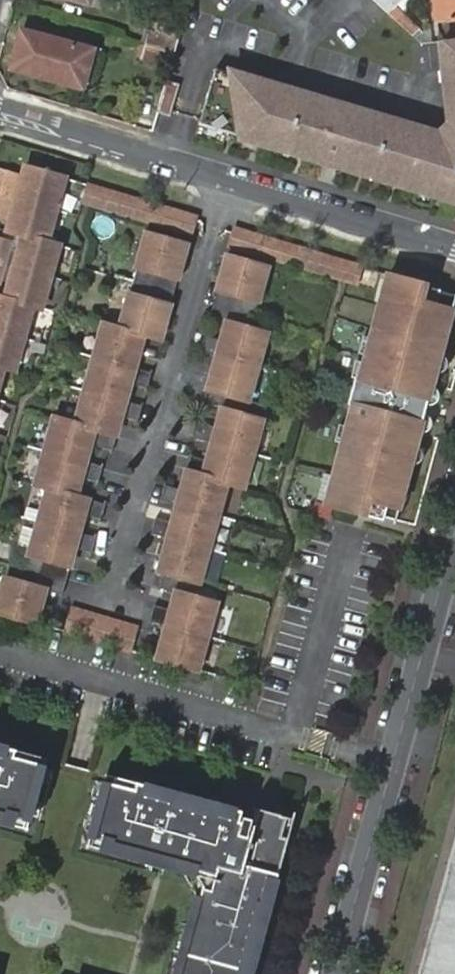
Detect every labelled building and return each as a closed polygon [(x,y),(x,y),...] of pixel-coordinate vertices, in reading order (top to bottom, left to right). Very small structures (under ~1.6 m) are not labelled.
[(376,2),(404,28),(423,45),(423,43),(431,42),(395,7),(402,0),(374,0),(376,2)] [(454,21),(454,0),(435,0),(437,23),(454,21)] [(148,47),(176,55),(181,41),(152,32),(148,47)] [(435,34),(436,42),(443,41),(445,41),(444,32),(435,34)] [(16,71),(40,79),(46,58),(33,54),(37,37),(26,34),(16,71)] [(46,58),(40,79),(79,91),(90,53),(37,37),(33,54),(46,58)] [(445,41),(443,41),(453,129),(444,136),(236,74),(245,128),(247,139),(268,145),(269,140),(297,149),(295,153),(330,164),(332,159),(400,179),(399,184),(454,201),(454,40),(445,41)] [(144,63),(172,71),(176,55),(148,47),(144,63)] [(269,140),(268,145),(295,153),(297,149),(269,140)] [(332,159),(330,164),(399,184),(400,179),(332,159)] [(47,243),(65,179),(24,168),(22,175),(11,214),(10,220),(9,223),(7,231),(22,235),(47,243)] [(22,175),(0,169),(0,179),(19,183),(22,175)] [(19,183),(0,179),(0,211),(11,214),(19,183)] [(195,218),(89,186),(83,204),(190,236),(195,218)] [(9,223),(10,220),(11,214),(0,211),(0,221),(9,223)] [(266,258),(263,237),(233,229),(228,247),(266,258)] [(176,281),(187,245),(146,234),(136,270),(176,281)] [(41,309),(58,245),(47,243),(22,235),(17,252),(9,283),(4,300),(31,306),(41,309)] [(361,267),(263,237),(266,258),(356,285),(361,267)] [(12,241),(0,238),(0,248),(10,250),(12,241)] [(17,252),(10,250),(0,248),(0,280),(2,281),(9,283),(17,252)] [(257,304),(267,267),(227,256),(216,294),(257,304)] [(385,309),(394,277),(388,275),(380,307),(385,309)] [(331,507),(384,522),(388,507),(400,510),(453,311),(437,307),(441,290),(394,277),(385,309),(380,307),(366,356),(362,355),(355,381),(362,383),(350,428),(347,427),(332,485),(337,486),(331,507)] [(441,290),(437,307),(453,311),(454,304),(454,294),(441,290)] [(159,343),(171,302),(130,291),(120,329),(102,325),(74,424),(51,417),(33,484),(49,488),(76,496),(94,430),(115,436),(142,338),(159,343)] [(31,306),(4,300),(0,298),(0,367),(3,368),(14,371),(31,306)] [(247,400),(266,334),(250,330),(225,324),(207,389),(226,395),(247,400)] [(243,487),(262,416),(223,406),(204,477),(226,483),(243,487)] [(199,583),(226,483),(204,477),(185,472),(158,572),(181,578),(199,583)] [(332,485),(326,506),(331,507),(337,486),(332,485)] [(69,570),(88,499),(76,496),(49,488),(29,559),(69,570)] [(388,507),(384,522),(396,525),(400,510),(388,507)] [(46,590),(22,583),(4,579),(0,595),(0,614),(36,623),(46,590)] [(198,670),(217,602),(195,596),(177,591),(157,658),(198,670)] [(131,653),(139,626),(71,606),(63,633),(131,653)] [(9,825),(10,818),(29,823),(45,765),(16,758),(17,751),(0,746),(0,822),(9,825)] [(261,910),(269,912),(279,875),(289,837),(293,819),(257,808),(253,820),(244,818),(242,822),(239,821),(242,811),(219,805),(217,811),(182,802),(184,795),(135,783),(134,790),(105,781),(89,839),(110,845),(108,851),(194,875),(203,890),(181,973),(244,973),(261,910)] [(219,805),(184,795),(182,802),(217,811),(219,805)] [(418,973),(454,973),(454,839),(418,973)] [(269,912),(261,910),(244,973),(252,973),(269,912)]
